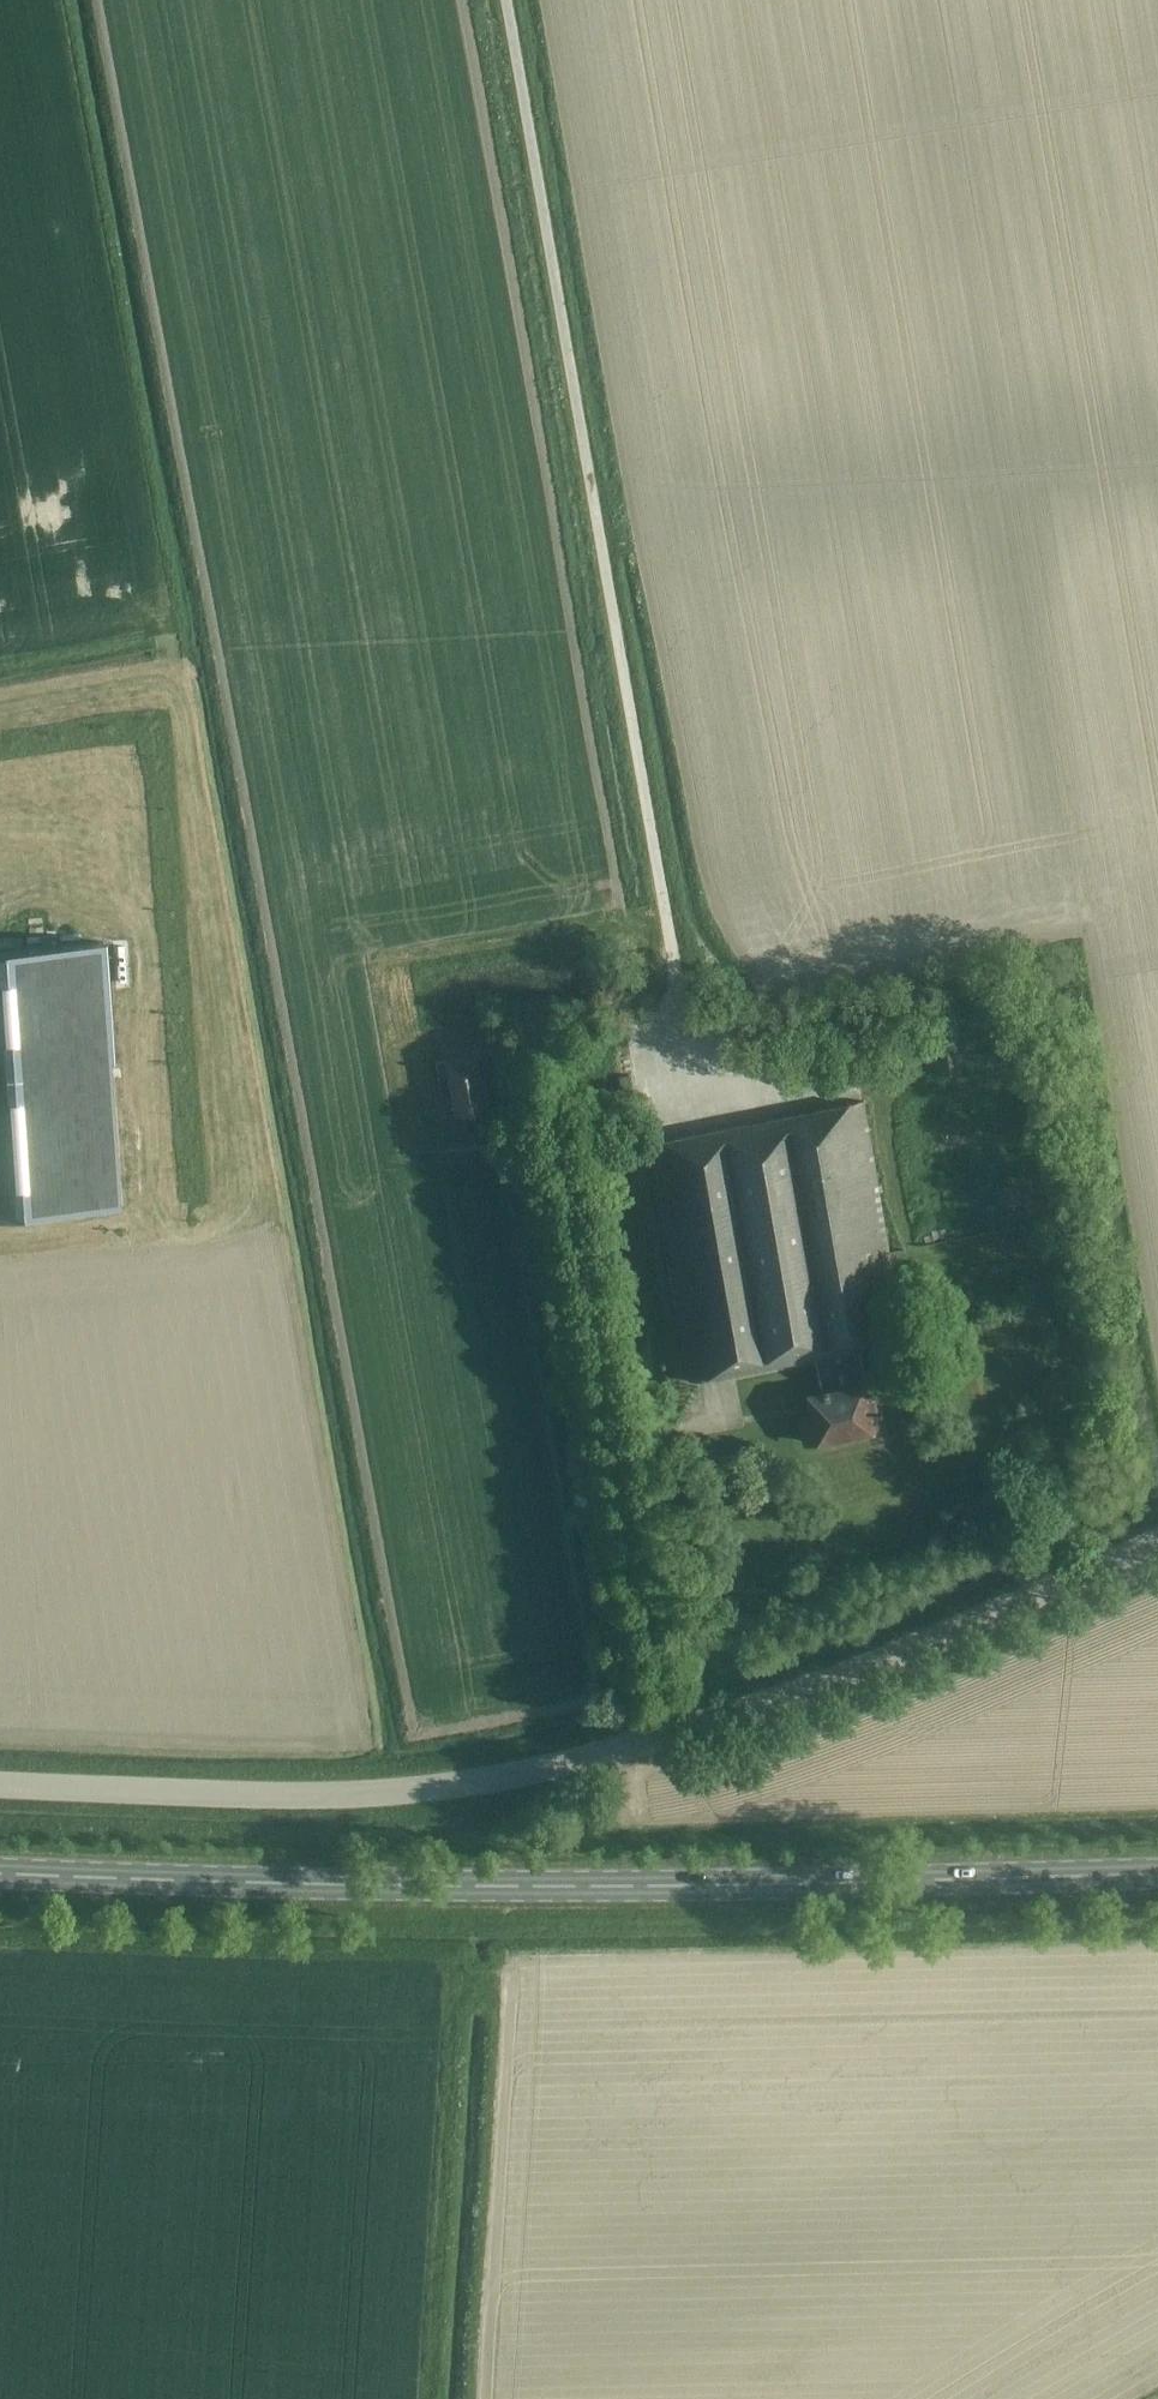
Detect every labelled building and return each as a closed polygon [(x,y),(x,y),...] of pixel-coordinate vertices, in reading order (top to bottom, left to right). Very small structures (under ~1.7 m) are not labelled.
[(121,1205),(111,1060),(103,941),(23,947),(16,947),(16,949),(0,950),(0,1213),(121,1205)] [(488,1108),(478,1053),(436,1060),(445,1107),(454,1106),(455,1113),(488,1108)] [(906,1343),(865,1099),(649,1143),(690,1381),(816,1359),(822,1397),(810,1399),(813,1417),(801,1419),(805,1444),(882,1430),(875,1387),(868,1388),(861,1350),(906,1343)]
